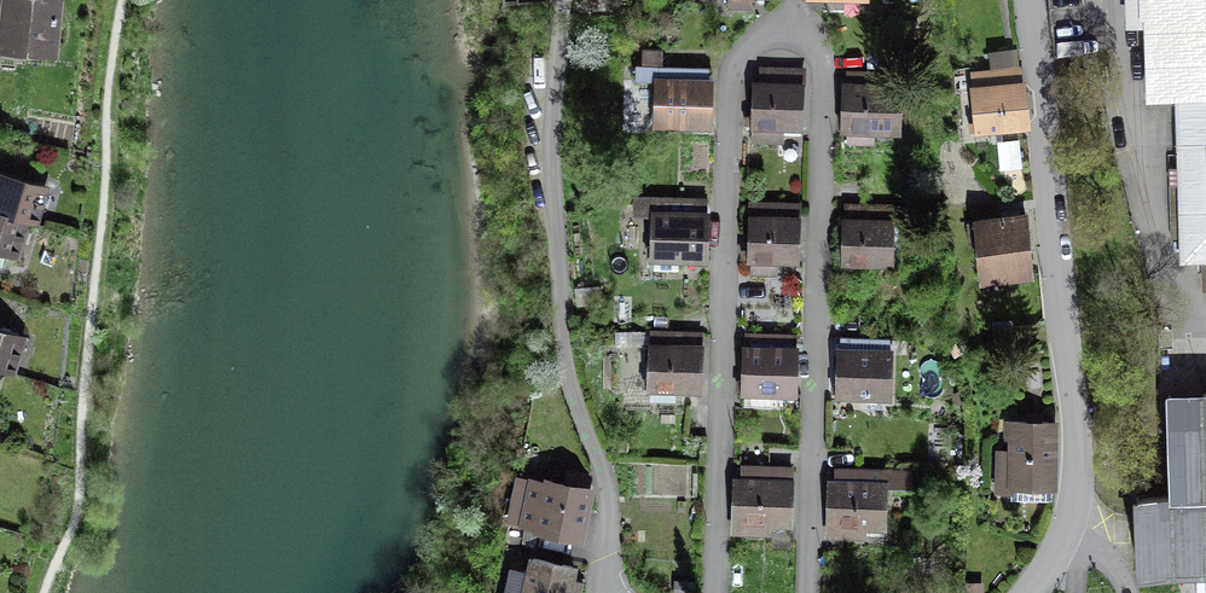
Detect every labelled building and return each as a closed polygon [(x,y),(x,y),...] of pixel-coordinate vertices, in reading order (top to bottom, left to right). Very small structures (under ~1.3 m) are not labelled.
[(63,0),(1,0),(0,7),(0,53),(58,59),(63,0)] [(1147,98),(1178,97),(1183,259),(1205,259),(1205,0),(1144,0),(1147,98)] [(643,66),(662,66),(662,51),(643,50),(643,66)] [(662,66),(643,66),(635,66),(635,80),(659,81),(658,115),(653,115),(653,120),(658,121),(658,123),(708,125),(708,101),(709,67),(662,66)] [(971,92),(975,133),(1029,127),(1026,97),(1023,66),(970,71),(969,67),(954,69),(956,94),(971,92)] [(753,84),(752,126),(753,126),(753,140),(779,140),(779,127),(802,127),(802,109),(803,70),(761,69),(761,84),(753,84)] [(846,126),(846,129),(896,131),(897,89),(897,73),(848,72),(847,107),(847,121),(841,120),(841,126),(846,126)] [(998,142),(1000,170),(1019,169),(1018,141),(998,142)] [(48,184),(0,169),(0,211),(36,222),(48,184)] [(679,258),(704,258),(705,234),(706,201),(656,200),(655,214),(654,246),(647,246),(647,255),(654,256),(654,269),(678,270),(679,258)] [(771,260),(798,261),(799,239),(800,204),(750,202),(749,251),(743,251),(743,256),(749,257),(749,259),(752,259),(752,272),(770,273),(771,260)] [(843,260),(843,262),(892,264),(894,207),(847,205),(846,220),(844,220),(843,239),(843,254),(838,254),(838,259),(843,260)] [(0,211),(0,251),(25,259),(36,222),(0,211)] [(973,216),(979,282),(1034,278),(1030,244),(1028,211),(973,216)] [(29,333),(0,324),(0,367),(6,368),(16,372),(29,333)] [(650,386),(650,388),(700,389),(700,369),(701,347),(701,333),(652,331),(651,345),(650,379),(645,379),(645,386),(650,386)] [(744,388),(744,391),(794,392),(795,368),(795,350),(795,335),(746,334),(746,348),(745,348),(744,382),(739,382),(739,388),(744,388)] [(838,391),(838,394),(889,395),(890,338),(840,337),(839,369),(838,384),(833,384),(833,391),(838,391)] [(1205,572),(1205,393),(1167,394),(1171,490),(1136,491),(1137,531),(1139,574),(1205,572)] [(1009,501),(1053,501),(1053,490),(1059,491),(1059,456),(1059,420),(1004,420),(1004,449),(995,449),(995,494),(1009,494),(1009,501)] [(735,481),(734,529),(748,529),(748,533),(770,534),(770,523),(790,524),(790,503),(791,467),(742,466),(742,481),(735,481)] [(848,537),(865,537),(865,526),(885,527),(886,485),(909,486),(910,471),(836,469),(836,483),(835,483),(835,484),(829,484),(827,533),(842,533),(842,537),(848,537)] [(531,533),(582,543),(588,514),(593,486),(542,476),(541,481),(514,476),(505,523),(532,529),(531,533)] [(503,592),(580,592),(580,591),(582,582),(574,580),(577,566),(527,555),(524,569),(508,566),(503,592)]
